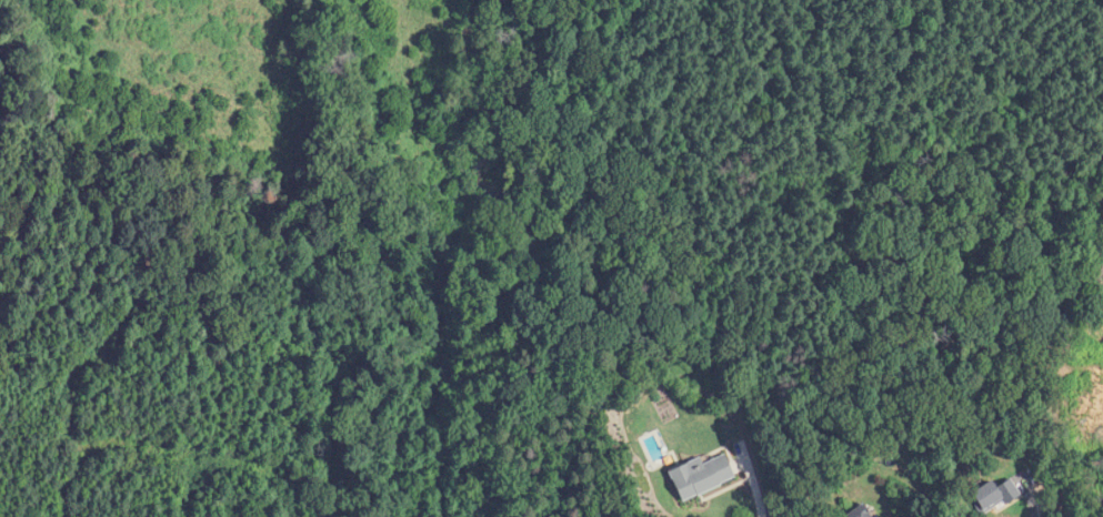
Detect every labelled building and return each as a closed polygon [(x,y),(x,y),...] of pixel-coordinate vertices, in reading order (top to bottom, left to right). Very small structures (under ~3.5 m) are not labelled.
[(728,454),(704,463),(702,458),(671,470),(682,501),(738,480),(728,454)] [(973,495),(985,516),(1022,497),(1012,480),(999,488),(996,483),(973,495)] [(850,516),(874,516),(866,505),(849,515),(850,516)]
